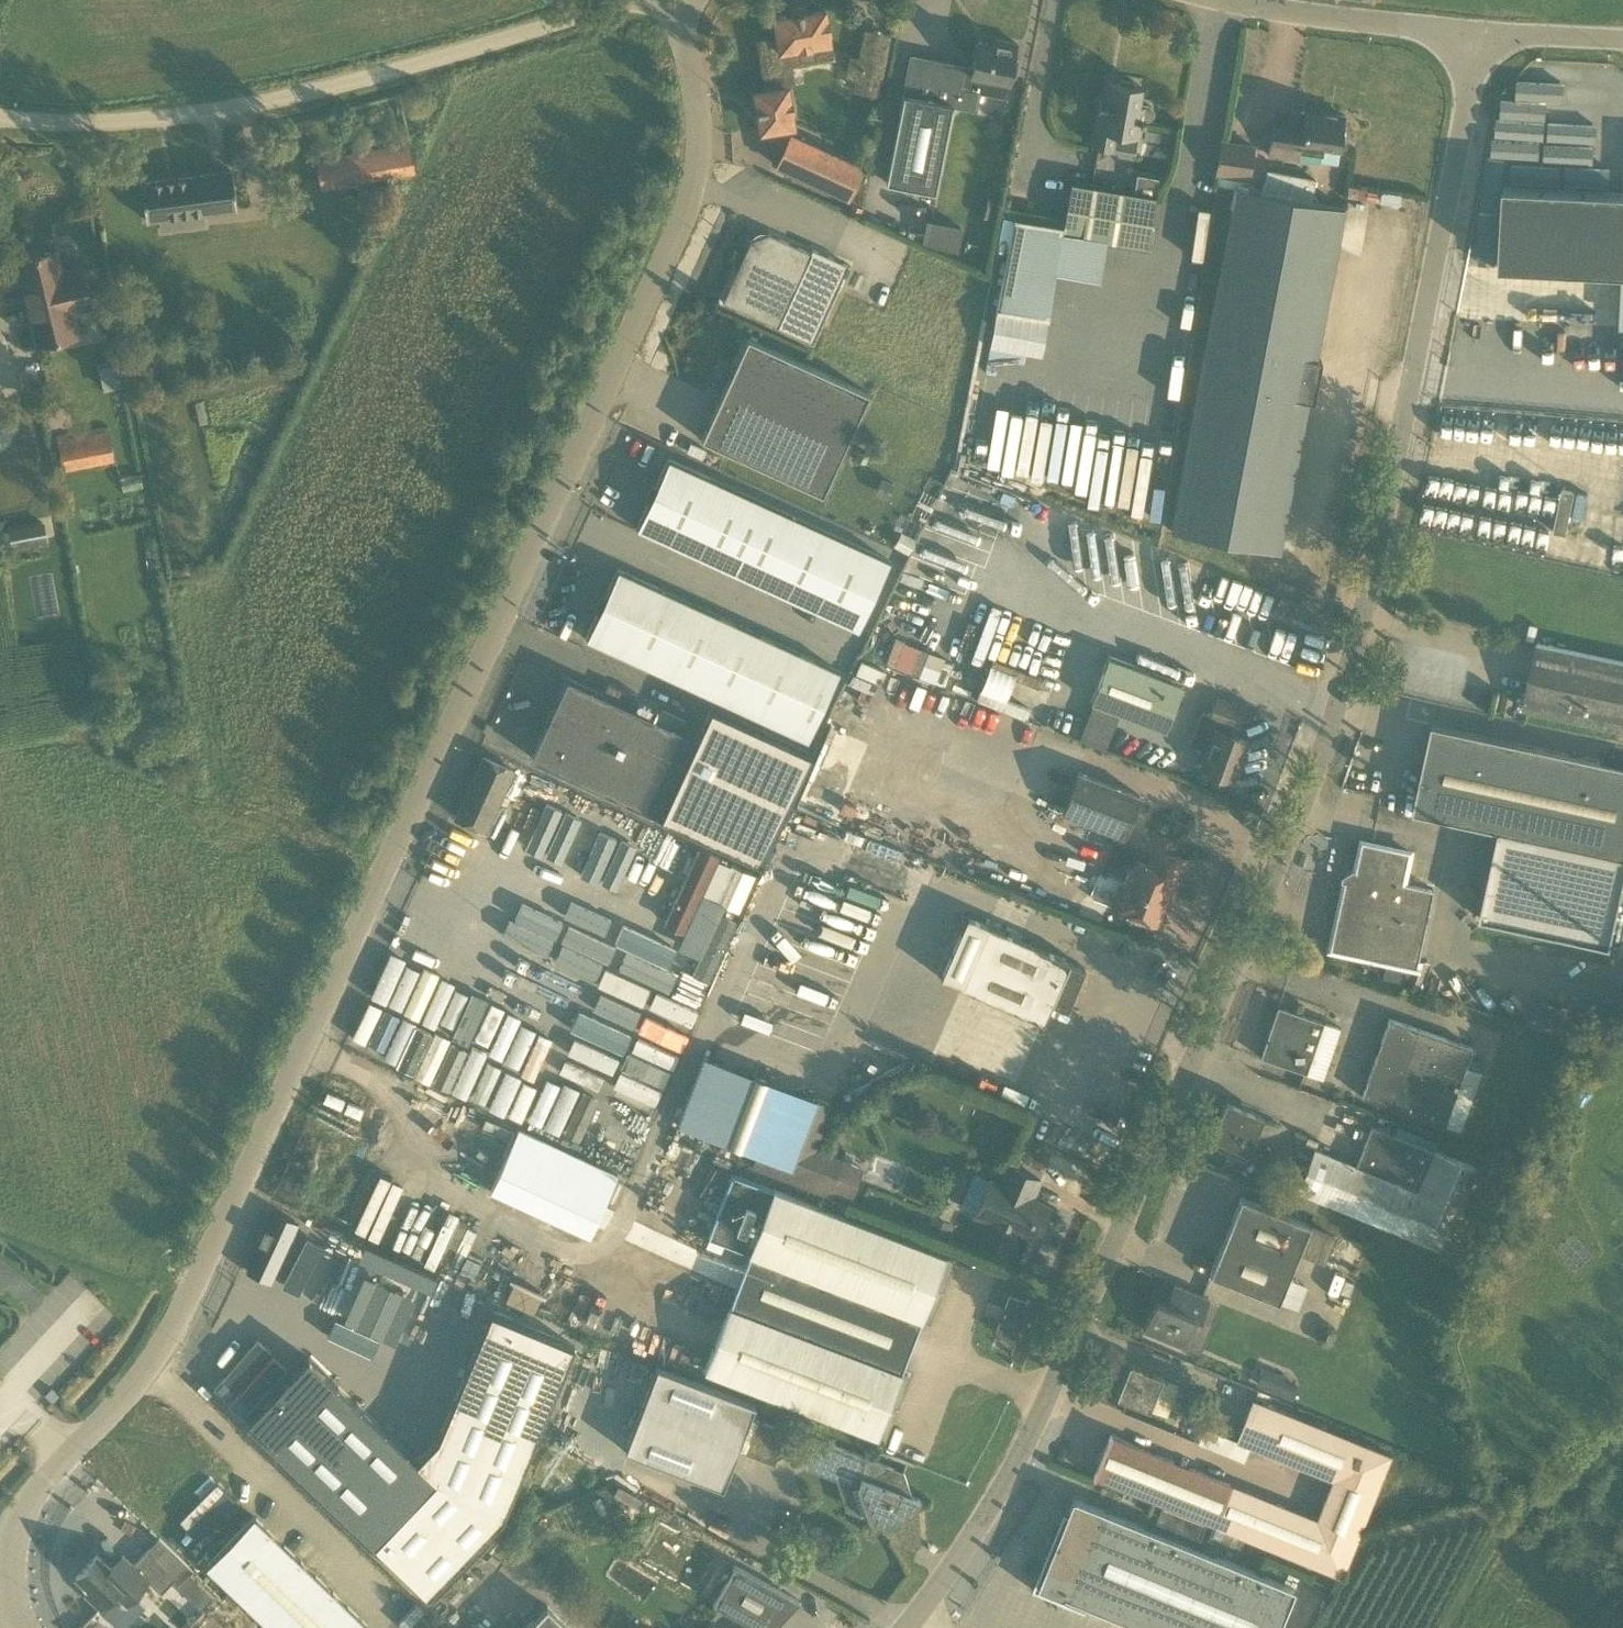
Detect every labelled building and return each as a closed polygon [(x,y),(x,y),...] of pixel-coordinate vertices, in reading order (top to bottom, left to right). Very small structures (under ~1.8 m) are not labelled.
[(806,13),(805,7),(793,9),(794,15),(776,18),(779,38),(760,41),(768,90),(756,92),(758,107),(754,107),(756,117),(760,116),(762,131),(770,130),(775,163),(848,195),(861,167),(793,136),(793,135),(788,87),(782,88),(778,65),(832,56),(825,11),(806,13)] [(866,26),(861,55),(851,54),(847,75),(857,77),(855,88),(880,93),(892,31),(866,26)] [(983,76),(1010,82),(1011,76),(1015,77),(1019,59),(1014,58),(1017,43),(993,38),(993,43),(978,41),(972,68),(971,74),(983,76)] [(936,192),(953,105),(976,110),(983,76),(971,74),(972,68),(910,56),(902,95),(903,95),(886,182),(936,192)] [(1115,131),(1139,136),(1141,122),(1144,123),(1145,119),(1150,118),(1153,115),(1154,110),(1152,106),(1147,104),(1138,102),(1141,86),(1135,85),(1136,82),(1121,79),(1120,82),(1108,80),(1105,98),(1100,97),(1098,109),(1099,110),(1093,146),(1112,149),(1115,131)] [(1305,112),(1291,110),(1289,124),(1273,122),(1268,154),(1301,158),(1316,161),(1338,164),(1340,144),(1345,145),(1347,131),(1342,130),(1344,116),(1306,110),(1305,112)] [(1249,177),(1254,144),(1221,139),(1216,172),(1249,177)] [(320,190),(415,174),(410,144),(315,161),(320,190)] [(147,220),(237,209),(232,171),(142,182),(147,220)] [(1148,248),(1157,197),(1071,182),(1065,217),(1063,234),(1148,248)] [(1504,187),(1499,267),(1622,274),(1622,193),(1504,187)] [(1279,551),(1309,400),(1314,401),(1322,360),(1316,359),(1331,284),(1344,207),(1236,188),(1170,530),(1279,551)] [(976,214),(990,217),(996,192),(982,189),(976,214)] [(961,250),(967,225),(931,217),(925,241),(961,250)] [(779,327),(813,253),(769,233),(751,240),(723,301),(779,327)] [(63,273),(57,249),(17,259),(28,301),(88,287),(83,268),(63,273)] [(38,345),(78,335),(72,308),(92,303),(88,287),(28,301),(38,345)] [(869,393),(748,338),(746,342),(748,343),(732,380),(730,378),(702,439),(823,495),(869,393)] [(115,460),(109,429),(70,437),(69,433),(57,436),(63,470),(115,460)] [(858,628),(890,558),(668,457),(636,527),(858,628)] [(1571,530),(1579,492),(1567,489),(1559,528),(1571,530)] [(44,521),(8,527),(12,549),(48,542),(44,521)] [(808,740),(840,670),(618,568),(586,639),(808,740)] [(1287,615),(1293,600),(1282,596),(1276,611),(1287,615)] [(887,665),(941,679),(948,653),(894,638),(887,665)] [(1537,643),(1523,707),(1622,727),(1622,661),(1537,643)] [(1164,730),(1169,717),(1181,684),(1108,657),(1091,703),(1164,730)] [(864,660),(854,680),(874,689),(884,669),(864,660)] [(980,700),(1023,715),(1025,707),(1009,701),(1019,672),(992,663),(980,700)] [(663,819),(699,739),(692,735),(567,678),(547,723),(548,723),(546,728),(532,758),(552,767),(552,768),(663,819)] [(1196,688),(1169,758),(1227,780),(1254,710),(1196,688)] [(707,703),(692,735),(699,739),(663,819),(754,861),(806,749),(707,703)] [(1433,724),(1414,811),(1499,830),(1622,857),(1622,765),(1433,724)] [(1129,751),(1130,732),(1112,730),(1111,749),(1129,751)] [(454,819),(487,835),(516,771),(484,756),(454,819)] [(1124,837),(1139,796),(1077,774),(1062,814),(1124,837)] [(592,851),(609,806),(573,792),(573,791),(532,776),(515,822),(592,851)] [(614,867),(632,874),(649,829),(630,823),(614,867)] [(1622,893),(1622,857),(1499,830),(1480,919),(1611,947),(1622,893)] [(1433,889),(1403,882),(1409,851),(1361,841),(1354,874),(1357,874),(1355,883),(1344,881),(1329,949),(1416,968),(1433,889)] [(1179,878),(1186,859),(1154,846),(1147,865),(1138,862),(1121,909),(1156,922),(1174,876),(1179,878)] [(743,911),(758,870),(699,847),(670,923),(690,931),(703,896),(743,911)] [(692,972),(711,981),(741,919),(722,910),(692,972)] [(1067,1009),(1085,967),(1070,961),(1071,960),(968,915),(940,977),(1044,1022),(1052,1002),(1067,1009)] [(531,926),(526,943),(571,956),(576,939),(531,926)] [(601,956),(593,973),(639,995),(647,979),(601,956)] [(442,1023),(459,979),(424,966),(407,1010),(442,1023)] [(487,985),(466,1030),(484,1038),(505,994),(487,985)] [(570,1026),(613,1048),(631,1012),(588,990),(570,1026)] [(615,1073),(662,1093),(696,1011),(649,991),(615,1073)] [(1560,1032),(1569,1008),(1537,996),(1528,1020),(1560,1032)] [(367,997),(349,1041),(444,1080),(441,1087),(500,1111),(518,1068),(482,1054),(483,1052),(461,1043),(463,1037),(443,1029),(444,1028),(367,997)] [(524,1060),(544,1017),(508,1000),(488,1043),(524,1060)] [(1304,1072),(1306,1073),(1313,1053),(1324,1023),(1324,1022),(1278,1006),(1260,1057),(1304,1072)] [(1466,1115),(1450,1110),(1472,1047),(1389,1018),(1362,1096),(1445,1125),(1460,1131),(1466,1115)] [(759,1154),(792,1167),(801,1144),(818,1099),(703,1055),(677,1122),(753,1152),(759,1154)] [(538,1080),(520,1121),(552,1135),(570,1094),(538,1080)] [(589,1131),(638,1151),(653,1115),(604,1095),(589,1131)] [(1246,1159),(1262,1121),(1223,1105),(1208,1143),(1246,1159)] [(1486,1172),(1392,1133),(1372,1125),(1355,1165),(1314,1148),(1297,1190),(1453,1254),(1486,1172)] [(759,1154),(754,1166),(848,1203),(857,1182),(847,1178),(853,1164),(813,1148),(801,1144),(792,1167),(759,1154)] [(1270,1161),(1259,1188),(1272,1193),(1283,1167),(1270,1161)] [(1033,1197),(1040,1179),(1009,1166),(1001,1182),(989,1177),(973,1213),(995,1223),(1018,1233),(1020,1230),(1035,1237),(1046,1212),(1040,1209),(1043,1202),(1033,1197)] [(929,1319),(952,1260),(946,1258),(947,1255),(824,1208),(733,1173),(709,1235),(750,1251),(749,1253),(750,1253),(730,1305),(729,1305),(704,1369),(873,1434),(878,1435),(879,1433),(884,1435),(907,1376),(901,1374),(902,1371),(901,1371),(921,1319),(923,1316),(929,1319)] [(394,1243),(419,1186),(395,1175),(369,1232),(394,1243)] [(1279,1302),(1299,1252),(1309,1224),(1241,1197),(1210,1274),(1279,1302)] [(287,1208),(268,1255),(283,1261),(302,1215),(287,1208)] [(311,1212),(289,1255),(341,1281),(363,1237),(311,1212)] [(930,1215),(925,1228),(950,1239),(956,1225),(930,1215)] [(1352,1243),(1335,1236),(1324,1262),(1341,1269),(1352,1243)] [(354,1272),(370,1277),(382,1244),(365,1238),(354,1272)] [(391,1247),(364,1295),(384,1306),(411,1258),(391,1247)] [(422,1263),(394,1303),(410,1313),(437,1274),(422,1263)] [(453,1324),(486,1352),(499,1338),(513,1351),(531,1330),(468,1275),(425,1324),(441,1338),(453,1324)] [(1157,1298),(1143,1329),(1185,1345),(1196,1316),(1202,1318),(1210,1298),(1174,1284),(1166,1302),(1157,1298)] [(216,1387),(229,1401),(261,1371),(249,1357),(216,1387)] [(375,1544),(437,1479),(309,1357),(247,1422),(375,1544)] [(1150,1409),(1163,1376),(1130,1363),(1117,1396),(1150,1409)] [(493,1384),(479,1421),(535,1443),(557,1385),(511,1367),(503,1388),(493,1384)] [(1276,1395),(1277,1394),(1283,1380),(1284,1377),(1263,1368),(1255,1386),(1276,1395)] [(787,1430),(751,1416),(751,1415),(681,1388),(654,1458),(725,1485),(738,1449),(775,1463),(777,1457),(785,1453),(789,1445),(785,1436),(787,1430)] [(1364,1527),(1393,1456),(1254,1399),(1237,1441),(1335,1481),(1320,1520),(1112,1436),(1095,1478),(1164,1506),(1207,1523),(1343,1578),(1364,1527)] [(912,1496),(904,1471),(892,1467),(818,1438),(807,1468),(857,1486),(869,1518),(887,1525),(917,1509),(920,1499),(912,1496)] [(1075,1499),(1063,1528),(1057,1526),(1031,1589),(1082,1611),(1085,1605),(1140,1627),(1277,1627),(1293,1590),(1258,1575),(1075,1499)] [(438,1555),(430,1548),(463,1512),(453,1503),(394,1567),(412,1583),(438,1555)] [(254,1515),(207,1564),(232,1588),(274,1627),(371,1627),(254,1515)] [(500,1516),(420,1593),(429,1602),(509,1526),(500,1516)] [(189,1565),(160,1537),(133,1564),(127,1558),(118,1567),(111,1567),(97,1554),(76,1576),(89,1589),(85,1593),(100,1608),(115,1593),(126,1604),(149,1581),(161,1593),(189,1565)] [(791,1596),(735,1564),(713,1602),(751,1625),(758,1627),(772,1627),(791,1596)] [(547,1605),(525,1627),(571,1627),(547,1605)]
